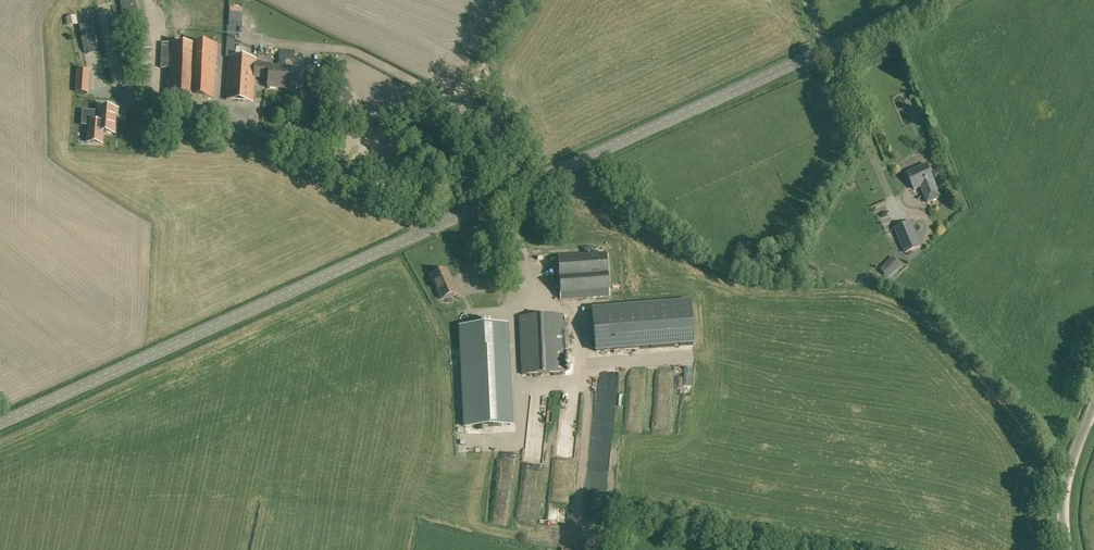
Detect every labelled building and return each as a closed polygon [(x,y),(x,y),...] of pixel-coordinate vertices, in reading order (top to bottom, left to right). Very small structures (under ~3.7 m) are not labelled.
[(152,50),(149,32),(143,0),(121,4),(127,36),(133,35),(136,53),(152,50)] [(175,95),(208,97),(210,43),(178,41),(175,95)] [(255,62),(256,59),(229,57),(226,100),(253,101),(254,77),(255,62)] [(270,63),(255,62),(254,77),(269,78),(268,87),(296,89),(297,68),(270,66),(270,63)] [(336,79),(308,100),(322,120),(344,105),(344,106),(352,100),(336,79)] [(83,111),(82,125),(88,126),(87,143),(101,144),(102,132),(115,133),(116,119),(117,119),(118,109),(98,108),(98,112),(97,112),(83,111)] [(928,202),(941,197),(934,181),(934,180),(927,164),(907,173),(915,189),(921,186),(928,202)] [(921,246),(911,222),(896,228),(906,252),(921,246)] [(609,296),(607,254),(558,257),(560,300),(609,296)] [(890,263),(892,261),(891,260),(881,269),(888,277),(896,269),(890,263)] [(441,298),(457,291),(453,282),(452,282),(446,269),(431,276),(441,298)] [(511,300),(477,305),(479,324),(514,318),(511,300)] [(691,300),(592,308),(596,353),(694,345),(691,300)] [(522,375),(566,373),(563,314),(519,316),(522,375)] [(465,427),(511,425),(506,325),(461,327),(463,376),(463,387),(465,427)] [(502,447),(511,448),(512,440),(503,439),(502,447)]
